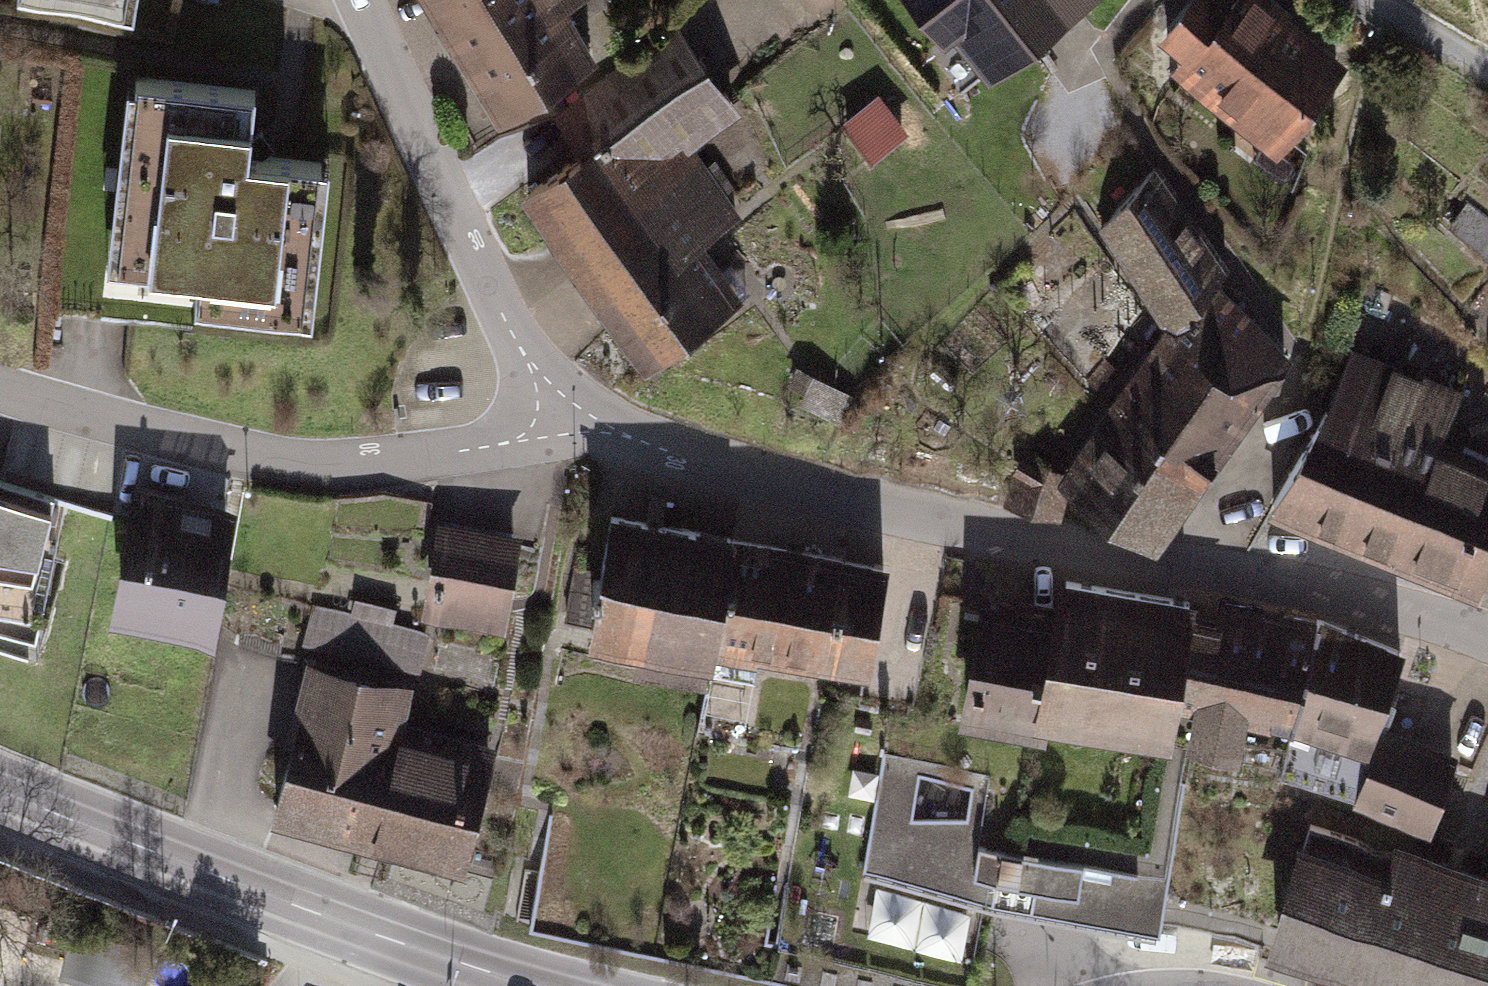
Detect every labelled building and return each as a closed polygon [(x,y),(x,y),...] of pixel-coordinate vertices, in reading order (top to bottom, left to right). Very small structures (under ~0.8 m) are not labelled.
[(125,9),(126,0),(73,0),(125,9)] [(506,108),(589,57),(555,1),(556,0),(439,0),(506,108)] [(944,31),(956,21),(992,65),(1073,0),(920,0),(944,31)] [(1336,70),(1248,0),(1241,0),(1230,14),(1212,0),(1199,0),(1166,41),(1192,62),(1189,66),(1281,139),(1336,70)] [(585,152),(529,191),(649,359),(728,303),(687,246),(735,212),(681,135),(731,100),(680,29),(559,114),(585,152)] [(246,98),(129,84),(104,298),(303,322),(320,171),(239,161),(246,98)] [(1174,332),(1211,283),(1226,266),(1155,166),(1101,225),(1172,330),(1174,332)] [(1172,330),(1118,405),(1199,471),(1284,354),(1211,283),(1174,332),(1172,330)] [(1312,435),(1274,503),(1389,546),(1435,442),(1459,393),(1350,353),(1330,405),(1312,435)] [(834,387),(800,369),(793,382),(808,390),(803,399),(821,409),(834,387)] [(1118,405),(1067,477),(1152,536),(1199,471),(1118,405)] [(1435,442),(1389,546),(1476,579),(1487,547),(1487,461),(1435,442)] [(1058,506),(1067,477),(1068,471),(1030,452),(1007,497),(1058,506)] [(0,479),(0,650),(31,659),(77,502),(0,479)] [(182,498),(138,490),(121,589),(210,605),(224,525),(179,518),(182,498)] [(575,568),(566,616),(644,630),(638,667),(707,679),(709,668),(733,539),(612,517),(601,572),(575,568)] [(473,546),(441,540),(433,585),(504,597),(513,541),(475,535),(473,546)] [(883,565),(733,539),(709,668),(754,677),(760,641),(819,652),(819,648),(867,657),(883,565)] [(1164,730),(1186,601),(1066,581),(1059,619),(989,607),(977,675),(973,675),(967,710),(1021,719),(1019,729),(1044,733),(1048,710),(1164,730)] [(1164,730),(1184,734),(1235,745),(1238,732),(1288,742),(1305,677),(1312,643),(1209,621),(1187,616),(1190,602),(1186,601),(1164,730)] [(363,618),(356,647),(407,661),(415,632),(363,618)] [(1312,643),(1305,677),(1381,701),(1399,652),(1319,619),(1312,643)] [(315,662),(276,806),(364,829),(391,726),(402,685),(315,662)] [(1452,759),(1377,735),(1373,722),(1381,701),(1305,677),(1288,742),(1282,770),(1429,817),(1452,759)] [(818,716),(810,760),(607,724),(560,757),(530,924),(841,985),(976,985),(993,889),(1160,919),(1185,783),(818,716)] [(489,753),(391,726),(364,829),(461,856),(489,753)] [(1276,931),(1450,985),(1487,985),(1487,878),(1311,822),(1276,931)] [(70,937),(59,985),(144,985),(151,955),(70,937)]
